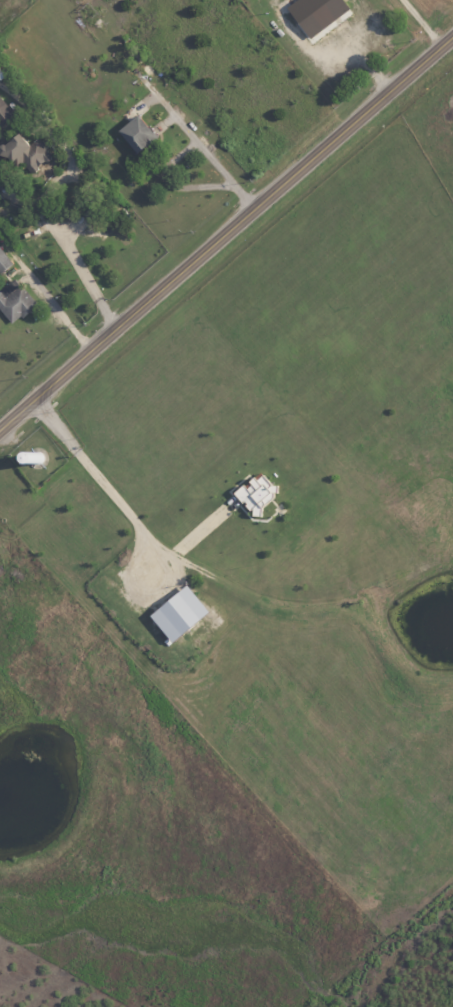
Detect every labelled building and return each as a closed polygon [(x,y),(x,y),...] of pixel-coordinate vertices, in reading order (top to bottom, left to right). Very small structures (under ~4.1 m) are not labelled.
[(343,0),(295,0),(286,6),(308,38),(349,9),(343,0)] [(13,116),(0,94),(0,123),(13,116)] [(118,128),(134,152),(155,138),(140,114),(118,128)] [(18,132),(0,146),(0,151),(10,163),(21,154),(33,169),(49,157),(36,141),(29,146),(18,132)] [(12,263),(0,248),(0,272),(12,263)] [(35,302),(13,278),(0,289),(0,311),(11,323),(35,302)] [(235,493),(254,515),(258,511),(256,509),(277,491),(260,471),(235,493)] [(149,614),(169,642),(208,614),(187,585),(149,614)]
